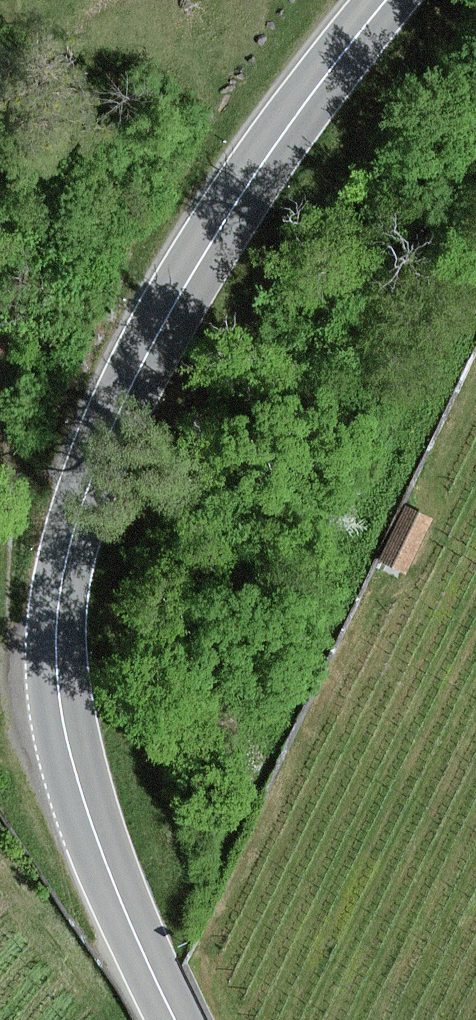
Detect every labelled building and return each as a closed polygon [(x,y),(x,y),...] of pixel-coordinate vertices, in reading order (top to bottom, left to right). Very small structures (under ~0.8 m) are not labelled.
[(435,519),(406,504),(378,562),(407,576),(435,519)]
